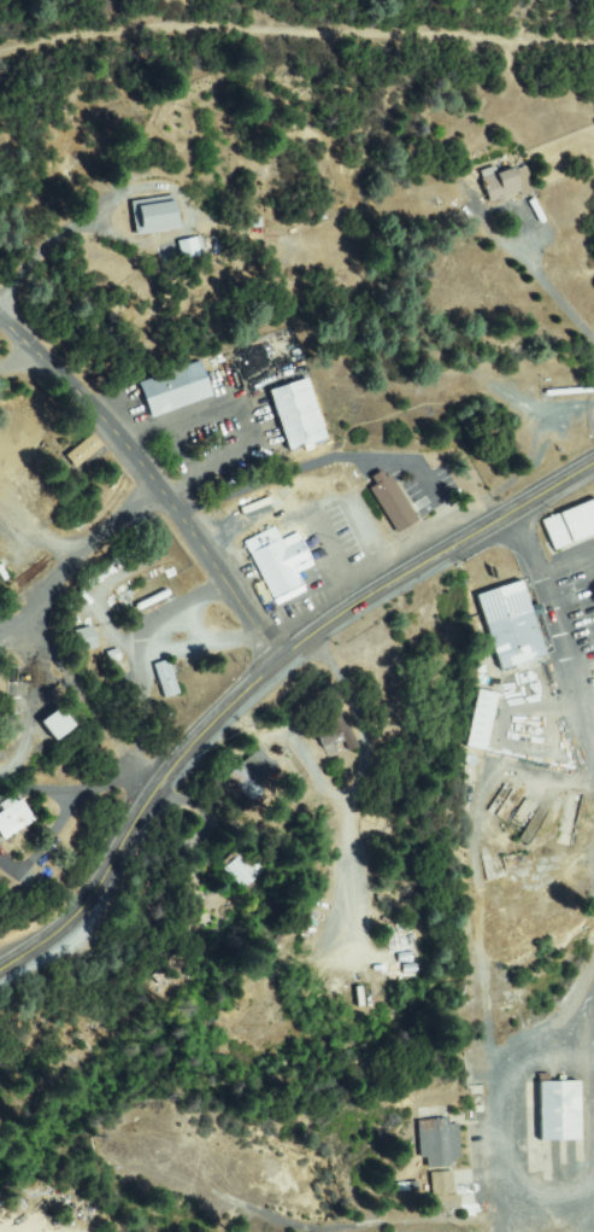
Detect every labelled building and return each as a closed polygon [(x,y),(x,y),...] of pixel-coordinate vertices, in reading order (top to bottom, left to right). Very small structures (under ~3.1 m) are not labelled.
[(452,165),(459,162),(463,169),(454,173),(452,165)] [(483,175),(512,168),(514,175),(528,173),(533,191),(490,202),(483,175)] [(470,176),(474,192),(459,195),(455,179),(470,176)] [(172,198),(177,229),(137,237),(133,205),(172,198)] [(178,244),(200,238),(204,253),(183,259),(178,244)] [(140,381),(161,373),(163,376),(198,363),(210,397),(152,418),(140,381)] [(290,452),(270,391),(306,380),(324,438),(306,444),(307,448),(290,452)] [(546,391),(593,387),(593,392),(546,396),(546,391)] [(66,456),(93,437),(101,448),(75,467),(66,456)] [(370,492),(378,486),(372,478),(382,472),(416,520),(399,532),(370,492)] [(542,524),(593,502),(593,537),(554,554),(542,524)] [(276,605),(247,553),(277,536),(286,550),(300,543),(312,565),(294,574),(302,590),(276,605)] [(522,582),(545,655),(500,668),(478,595),(522,582)] [(94,630),(96,649),(77,652),(75,632),(94,630)] [(144,665),(154,700),(169,696),(159,661),(144,665)] [(155,666),(167,661),(178,693),(166,697),(155,666)] [(466,747),(480,690),(498,695),(484,751),(466,747)] [(450,749),(470,754),(484,696),(464,691),(450,749)] [(340,706),(349,732),(352,731),(358,747),(348,751),(342,735),(336,737),(337,741),(324,747),(319,734),(333,729),(327,712),(340,706)] [(61,708),(73,726),(55,740),(43,720),(61,708)] [(62,728),(47,709),(29,724),(44,743),(62,728)] [(275,771),(257,781),(265,796),(254,802),(236,766),(265,752),(275,771)] [(29,804),(0,822),(0,793),(16,783),(29,804)] [(14,802),(0,810),(0,841),(27,825),(14,802)] [(253,868),(255,863),(263,870),(246,888),(223,868),(236,852),(253,868)] [(578,1140),(542,1142),(541,1075),(547,1075),(548,1084),(577,1082),(578,1140)] [(454,1121),(460,1162),(427,1167),(420,1126),(454,1121)] [(433,1173),(455,1174),(453,1210),(430,1209),(433,1173)]
